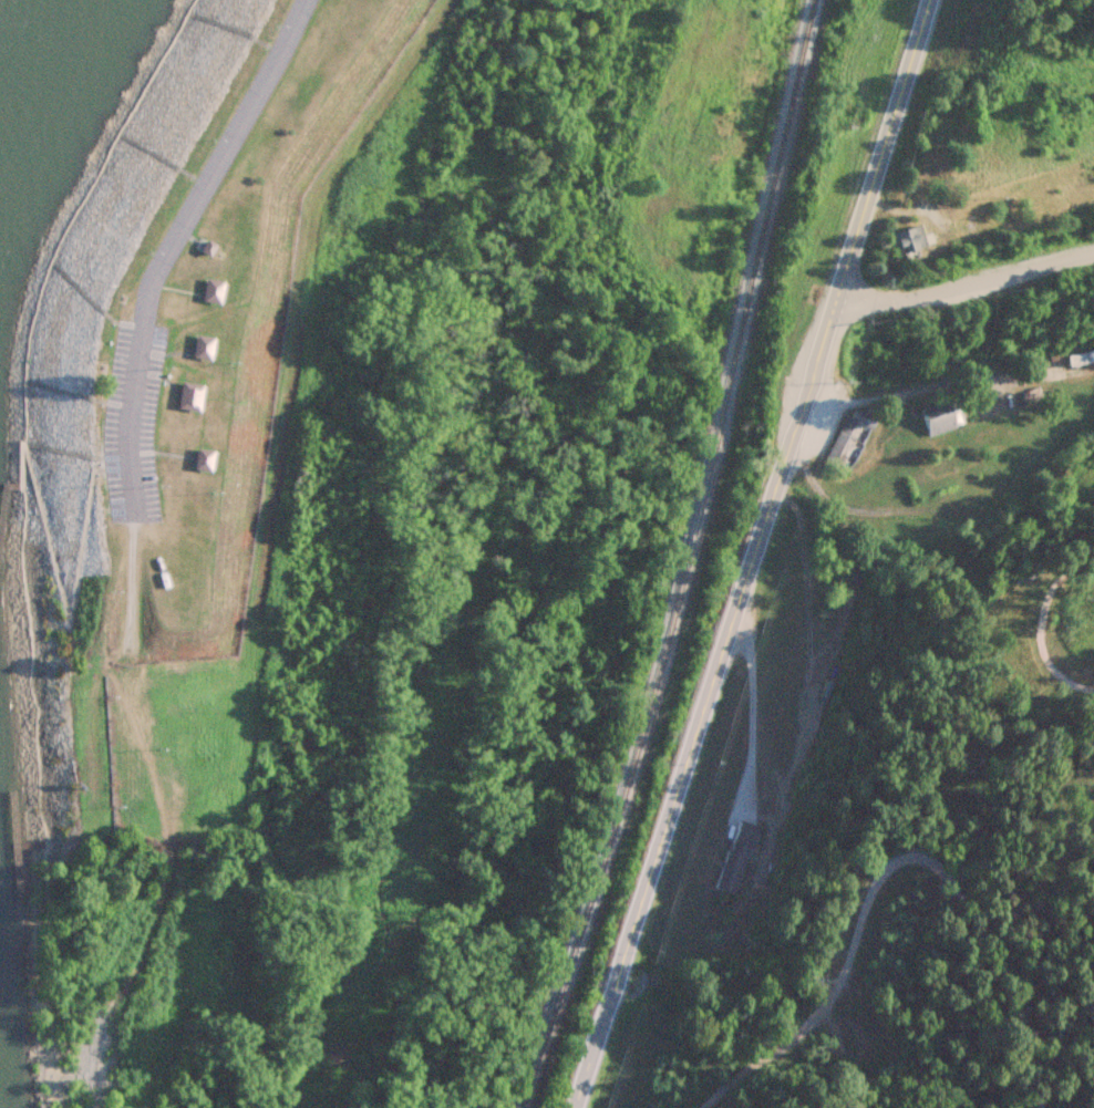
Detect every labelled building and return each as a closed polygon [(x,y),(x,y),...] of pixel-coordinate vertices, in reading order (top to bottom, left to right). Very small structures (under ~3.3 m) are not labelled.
[(228,301),(232,279),(215,276),(211,297),(228,301)] [(202,355),(220,357),(222,335),(205,333),(202,355)] [(212,382),(189,379),(186,406),(208,409),(212,382)] [(219,467),(219,448),(204,448),(204,467),(219,467)]
